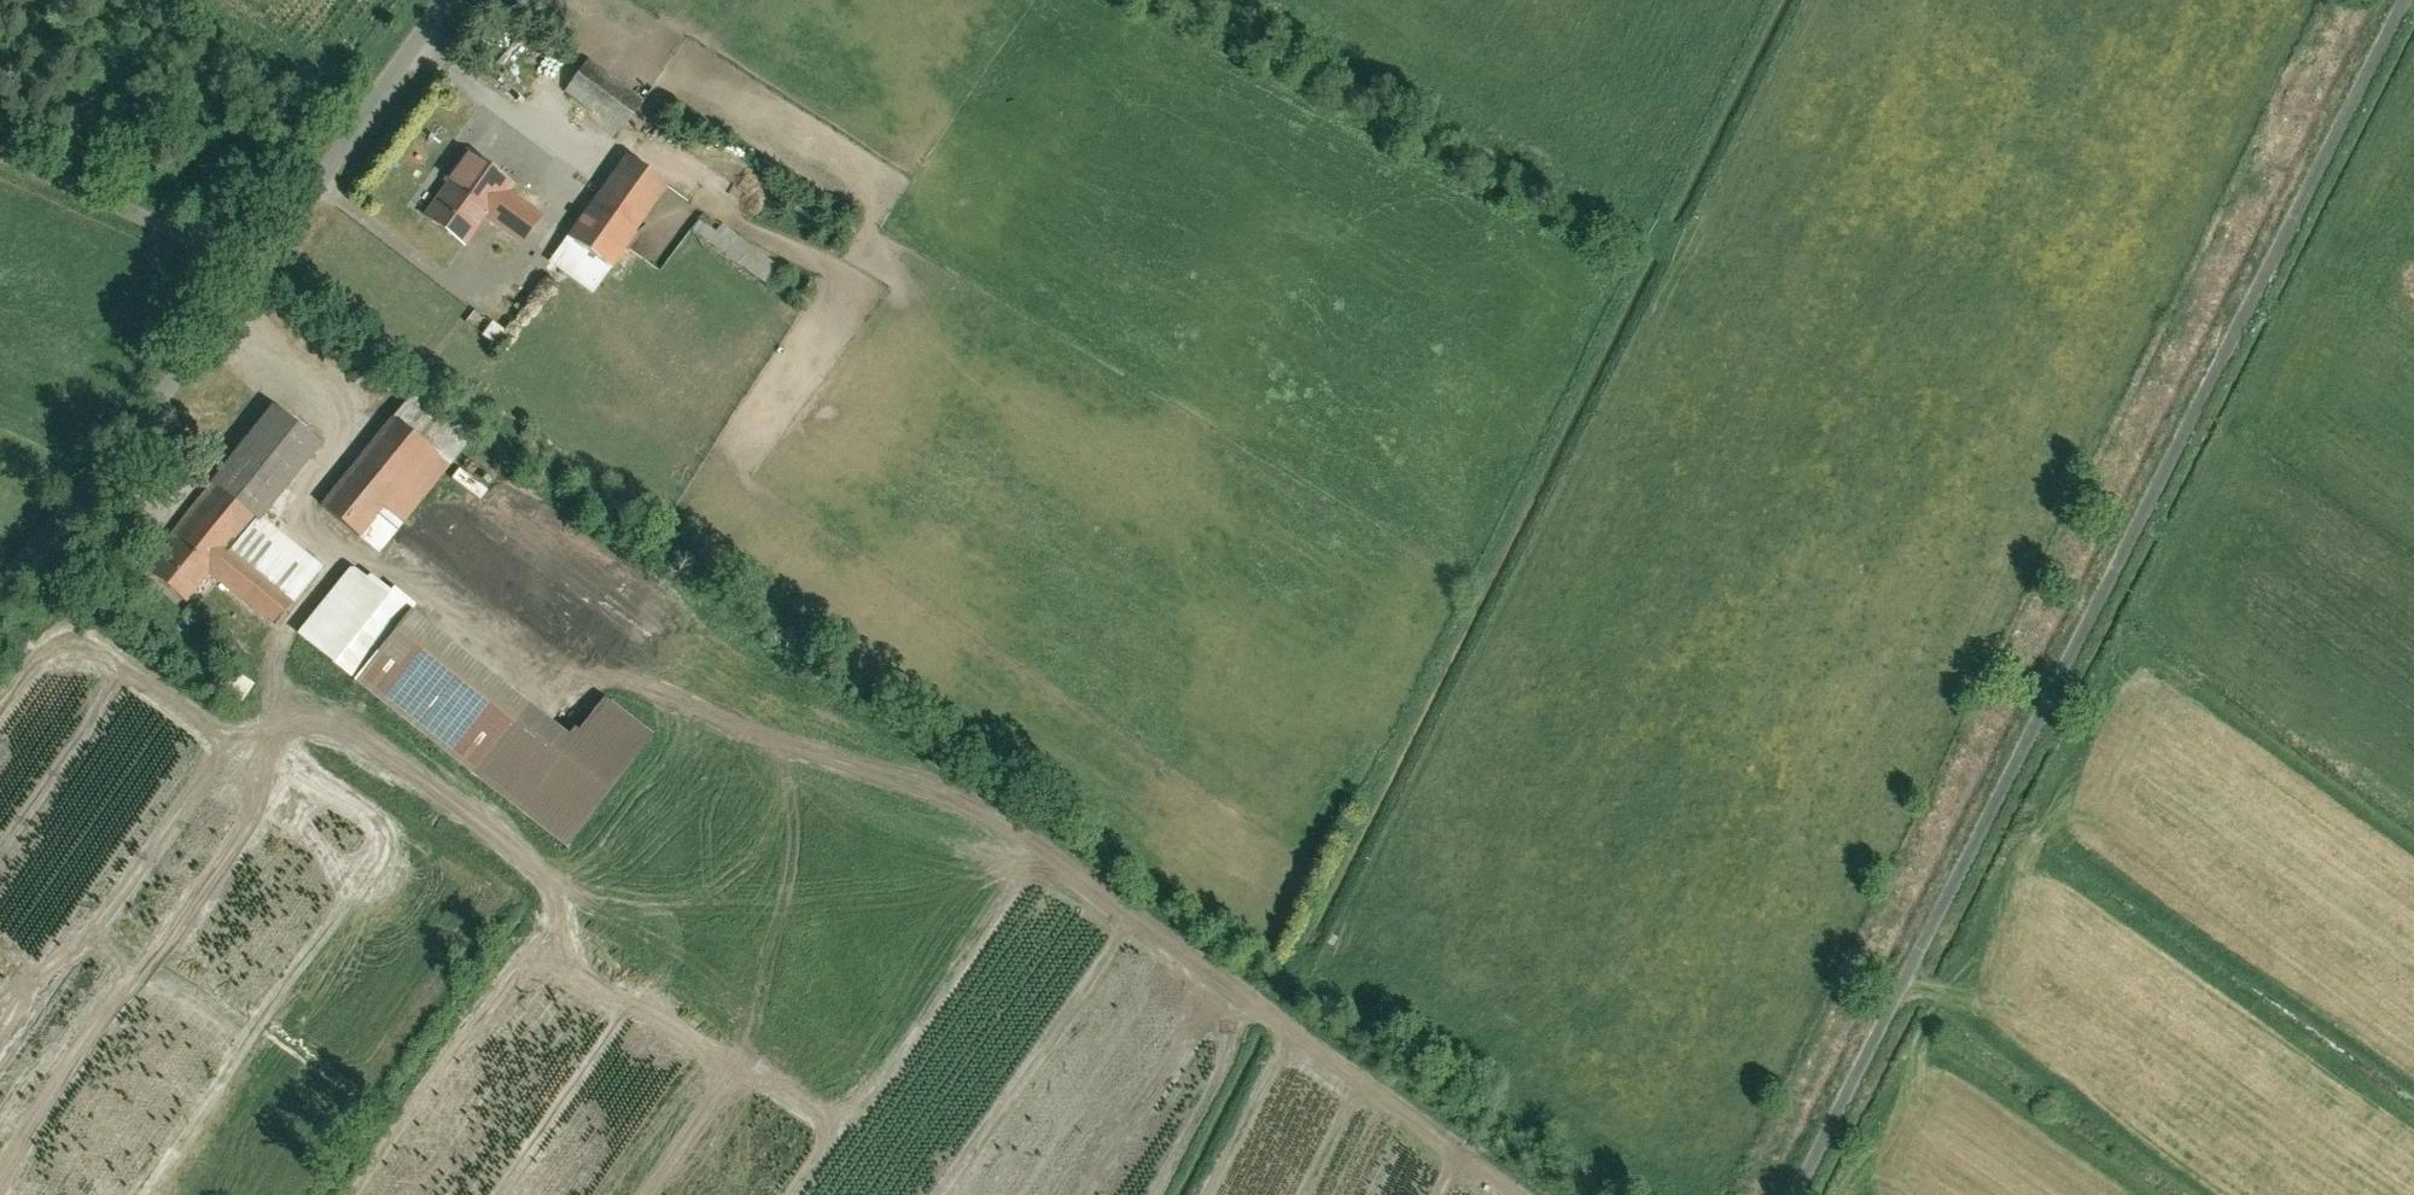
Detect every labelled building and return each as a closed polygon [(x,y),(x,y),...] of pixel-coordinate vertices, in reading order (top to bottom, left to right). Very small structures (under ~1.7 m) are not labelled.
[(643,100),(586,61),(563,94),(619,133),(643,100)] [(466,153),(417,220),(464,254),(485,225),(523,252),(547,219),(509,192),(513,187),(466,153)] [(670,188),(626,158),(567,242),(610,273),(670,188)] [(272,626),(317,571),(260,525),(321,450),(273,411),(141,573),(182,606),(208,574),(272,626)] [(449,470),(388,421),(317,509),(378,558),(449,470)] [(413,617),(419,609),(393,589),(390,593),(367,575),(364,579),(352,569),(297,639),(357,687),(413,617)] [(657,739),(603,697),(569,740),(413,617),(357,687),(568,852),(657,739)]
